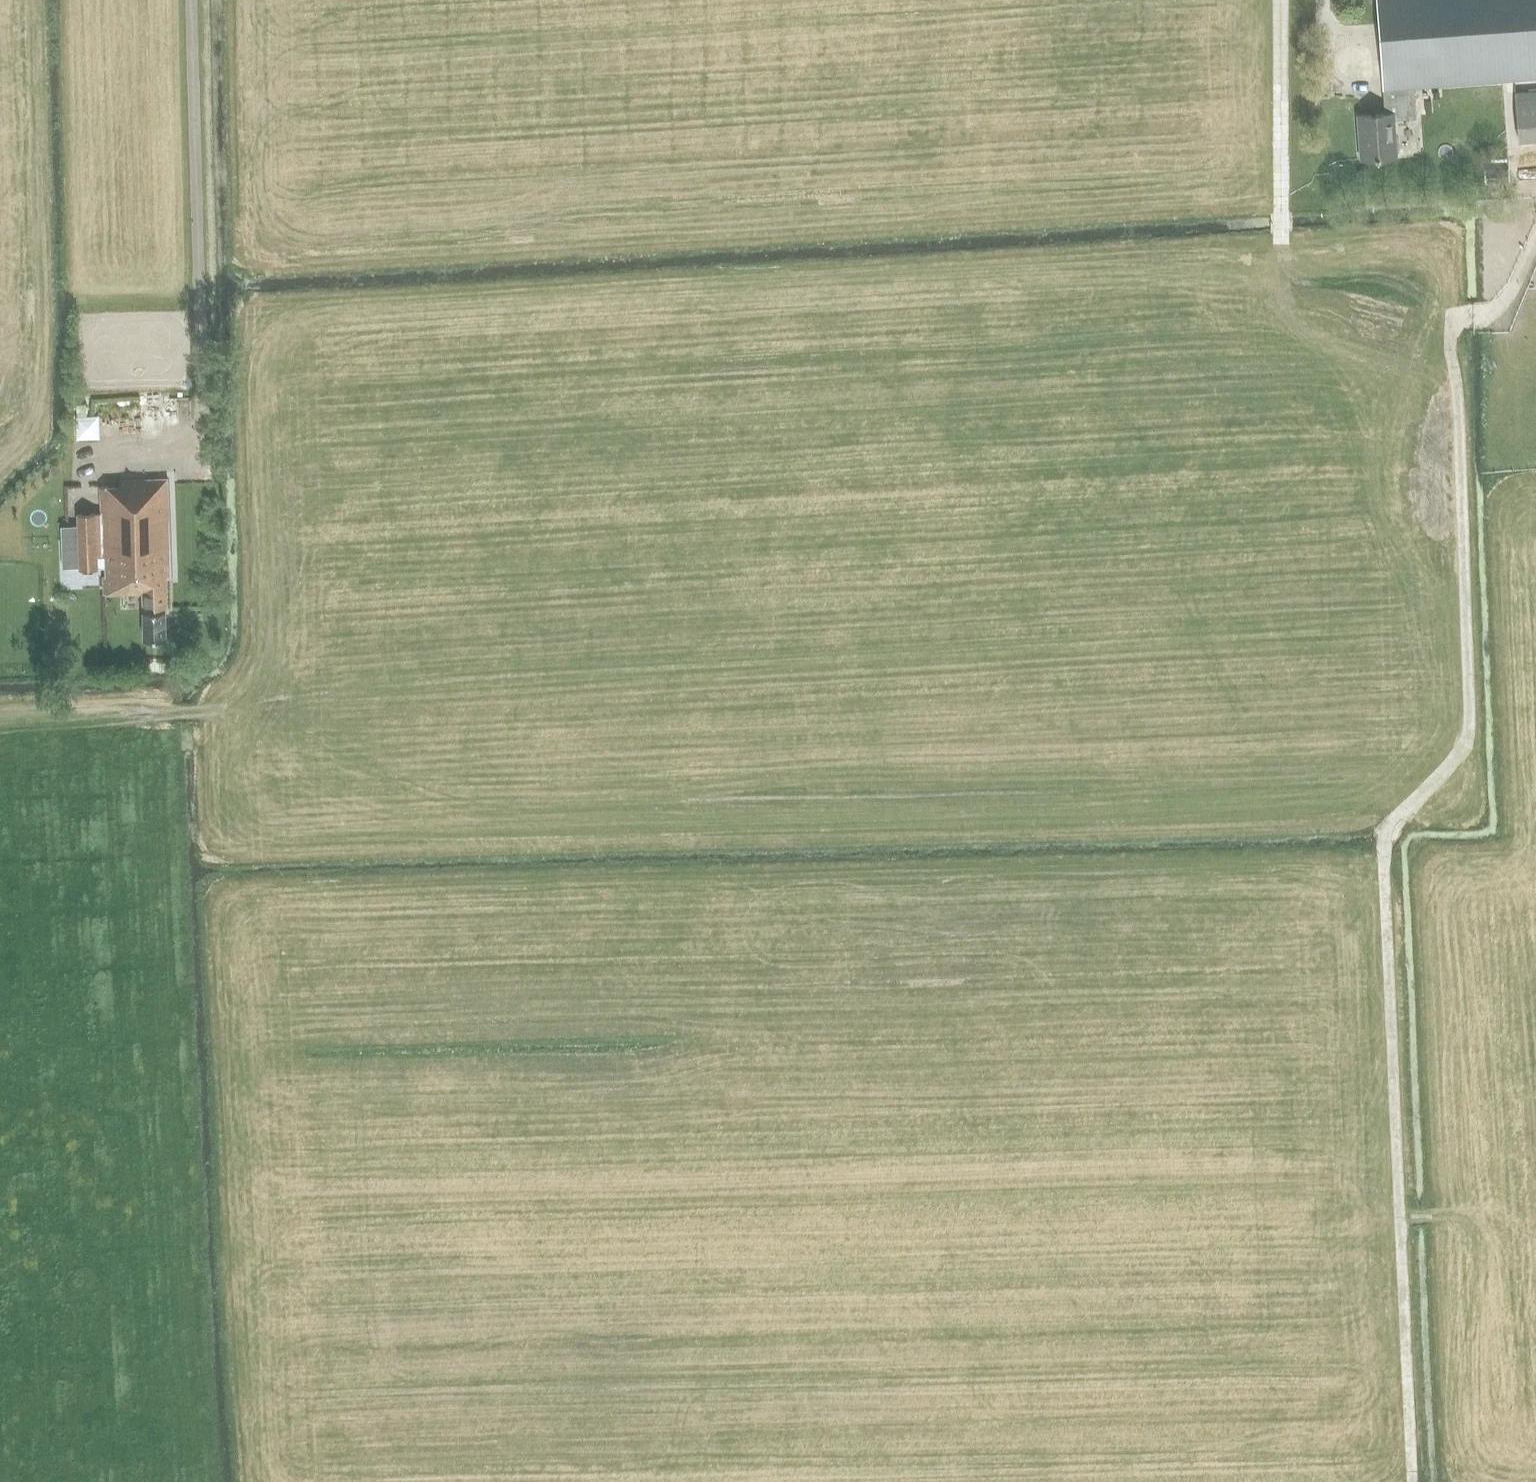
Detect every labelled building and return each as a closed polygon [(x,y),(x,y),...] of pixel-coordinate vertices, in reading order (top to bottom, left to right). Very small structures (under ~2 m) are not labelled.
[(1385,113),(1357,115),(1360,159),(1396,156),(1394,119),(1416,118),(1413,84),(1535,75),(1535,0),(1377,0),(1385,113)] [(1516,131),(1517,140),(1535,139),(1535,89),(1514,91),(1516,131)] [(1485,182),(1509,181),(1508,169),(1484,170),(1485,182)] [(103,435),(102,411),(78,412),(79,436),(103,435)] [(166,576),(171,576),(166,478),(118,480),(119,485),(99,485),(100,512),(77,513),(79,568),(102,567),(104,593),(142,591),(144,638),(166,637),(165,610),(167,610),(166,576)]
